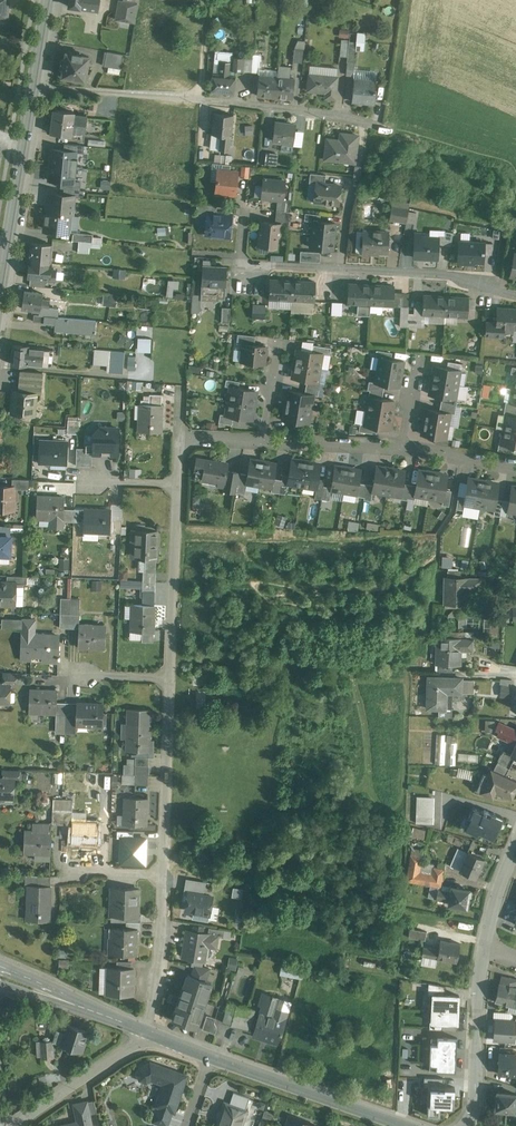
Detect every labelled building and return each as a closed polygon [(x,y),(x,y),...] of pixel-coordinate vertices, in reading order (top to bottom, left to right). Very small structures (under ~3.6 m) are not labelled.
[(5,24),(6,17),(7,17),(8,0),(0,0),(0,24),(5,24)] [(69,5),(98,10),(99,0),(70,0),(69,5)] [(121,0),(117,20),(135,23),(138,3),(124,1),(121,0)] [(254,33),(243,32),(243,43),(253,43),(254,33)] [(364,33),(357,32),(356,49),(363,49),(364,33)] [(349,40),(341,39),(340,56),(348,56),(348,51),(349,40)] [(305,41),(298,40),(295,48),(304,49),(305,41)] [(304,49),(295,48),(293,61),(302,62),(304,49)] [(123,54),(106,51),(103,66),(120,69),(123,54)] [(356,52),(348,51),(348,56),(346,74),(354,75),(356,52)] [(81,53),(74,52),(73,54),(66,53),(65,58),(64,60),(63,60),(61,69),(64,70),(62,77),(84,81),(86,72),(87,72),(89,60),(87,60),(88,56),(81,55),(81,53)] [(262,56),(253,54),(252,72),(258,72),(259,67),(261,67),(262,56)] [(244,57),(232,56),(231,61),(237,62),(236,70),(243,71),(244,57)] [(231,61),(219,60),(218,74),(212,73),(211,91),(234,94),(235,75),(230,75),(230,70),(236,70),(237,62),(231,61)] [(337,77),(309,74),(308,90),(326,92),(326,97),(335,98),(337,77)] [(277,77),(260,75),(258,95),(275,97),(277,77)] [(295,78),(277,77),(275,97),(293,99),(295,78)] [(375,79),(364,78),(364,81),(355,80),(353,100),(364,101),(364,100),(374,101),(375,90),(374,90),(375,79)] [(74,112),(55,109),(51,132),(71,135),(71,131),(74,114),(74,112)] [(232,114),(213,112),(211,134),(220,135),(230,135),(230,136),(232,114)] [(88,115),(74,114),(71,131),(85,133),(88,115)] [(295,124),(275,122),(273,140),(282,142),(282,144),(293,145),(295,124)] [(346,141),(327,139),(325,159),(354,162),(358,135),(347,134),(346,141)] [(230,135),(220,135),(219,150),(229,151),(230,135)] [(52,148),(50,164),(76,167),(78,151),(52,148)] [(270,153),(262,152),(261,164),(268,164),(270,153)] [(225,155),(215,154),(214,162),(225,164),(225,155)] [(50,164),(48,180),(74,183),(76,167),(50,164)] [(249,166),(242,165),(241,176),(248,177),(249,166)] [(362,166),(354,165),(353,177),(361,178),(362,166)] [(221,170),(218,170),(216,192),(235,194),(237,172),(230,171),(221,170)] [(326,175),(310,173),(309,183),(317,184),(317,183),(325,184),(326,175)] [(285,180),(264,178),(263,186),(262,197),(277,199),(283,199),(285,180)] [(325,184),(317,183),(317,184),(315,202),(338,204),(340,186),(325,184)] [(255,196),(262,197),(263,186),(256,185),(255,196)] [(80,190),(64,188),(63,195),(74,196),(79,197),(80,190)] [(63,195),(50,194),(48,212),(70,214),(72,215),(74,196),(63,195)] [(283,199),(277,199),(276,210),(290,211),(291,199),(283,199)] [(217,204),(197,202),(196,212),(208,213),(208,212),(216,213),(217,204)] [(409,209),(391,206),(389,219),(407,222),(409,209)] [(290,211),(276,210),(275,222),(281,223),(281,224),(288,224),(290,211)] [(48,212),(46,212),(44,227),(51,228),(51,231),(68,233),(70,214),(48,212)] [(216,213),(208,212),(208,213),(205,234),(230,237),(232,214),(216,213)] [(321,215),(305,213),(305,220),(313,221),(320,221),(321,215)] [(275,222),(261,221),(259,243),(261,246),(266,246),(268,249),(274,249),(276,247),(277,236),(280,234),(281,224),(281,223),(275,222)] [(320,221),(313,221),(312,234),(334,236),(336,223),(320,221)] [(389,233),(363,230),(361,254),(362,254),(362,252),(371,253),(370,254),(372,254),(373,252),(387,253),(389,233)] [(453,232),(444,231),(442,244),(451,245),(453,232)] [(93,234),(73,232),(72,240),(75,240),(92,242),(93,234)] [(429,237),(415,236),(415,233),(414,232),(413,257),(437,258),(439,238),(438,238),(437,241),(429,240),(429,237)] [(334,236),(312,234),(311,247),(333,250),(334,236)] [(74,253),(75,240),(72,240),(66,239),(65,252),(74,253)] [(470,242),(459,241),(457,261),(468,262),(469,261),(483,262),(485,243),(484,243),(484,244),(470,243),(470,242)] [(52,245),(31,243),(30,261),(51,262),(52,245)] [(86,244),(78,243),(78,253),(85,253),(86,244)] [(261,246),(259,243),(255,246),(260,252),(268,253),(268,249),(266,246),(261,246)] [(321,252),(301,251),(300,261),(320,262),(321,252)] [(51,262),(30,261),(28,277),(30,277),(46,279),(55,280),(56,270),(50,269),(51,262)] [(227,267),(203,266),(202,296),(202,299),(219,300),(219,298),(225,298),(227,267)] [(46,279),(30,277),(30,285),(45,286),(46,279)] [(168,295),(178,296),(179,278),(168,278),(168,295)] [(293,281),(280,280),(270,279),(269,299),(270,299),(270,298),(279,299),(292,300),(293,281)] [(306,281),(306,282),(293,281),(292,300),(304,301),(304,300),(314,300),(314,301),(315,282),(306,281)] [(372,285),(359,285),(359,284),(349,283),(348,303),(349,303),(349,302),(358,303),(371,304),(372,285)] [(384,286),(372,285),(371,304),(383,305),(383,304),(392,305),(393,305),(394,286),(384,285),(384,286)] [(42,292),(23,290),(21,308),(40,310),(40,306),(41,299),(42,292)] [(117,294),(105,293),(104,304),(117,304),(117,294)] [(202,296),(192,295),(191,312),(198,313),(203,309),(201,307),(202,299),(202,296)] [(446,297),(433,296),(433,295),(423,295),(423,314),(423,313),(433,314),(432,315),(445,315),(446,297)] [(468,297),(459,297),(446,297),(445,315),(458,316),(458,315),(467,316),(467,317),(468,297)] [(50,300),(41,299),(40,306),(50,307),(50,300)] [(343,302),(332,302),(331,314),(342,315),(343,302)] [(266,304),(254,303),(253,317),(266,317),(266,304)] [(408,306),(401,305),(400,326),(407,326),(408,306)] [(230,307),(223,307),(222,322),(230,322),(230,307)] [(513,328),(515,328),(515,309),(498,308),(497,323),(514,324),(513,328)] [(96,320),(56,317),(56,316),(44,315),(44,322),(55,323),(54,330),(85,332),(85,336),(91,336),(91,333),(94,333),(94,332),(96,332),(96,331),(95,330),(96,320)] [(514,324),(497,323),(487,322),(486,335),(513,337),(513,328),(514,324)] [(138,330),(138,350),(152,351),(152,337),(148,337),(149,330),(138,330)] [(256,336),(238,334),(237,343),(244,344),(244,343),(255,344),(256,336)] [(255,344),(244,343),(244,344),(242,361),(264,363),(266,346),(255,344)] [(331,347),(313,344),(312,351),(322,353),(330,355),(331,347)] [(28,346),(13,345),(12,364),(26,365),(27,364),(52,366),(53,349),(28,347),(28,346)] [(110,350),(94,349),(94,359),(109,360),(110,350)] [(312,351),(298,349),(295,363),(320,367),(322,353),(312,351)] [(392,352),(377,349),(376,356),(380,357),(381,357),(391,359),(392,352)] [(124,351),(110,350),(109,360),(108,372),(123,373),(124,351)] [(136,352),(128,352),(127,368),(135,369),(136,352)] [(391,359),(381,357),(380,357),(378,369),(401,373),(403,361),(391,359)] [(464,364),(448,361),(447,367),(459,370),(462,370),(464,364)] [(320,367),(295,363),(293,377),(307,380),(317,381),(320,367)] [(447,367),(435,365),(433,380),(457,384),(459,370),(447,367)] [(401,373),(378,369),(376,382),(385,384),(399,386),(401,373)] [(42,372),(23,370),(23,378),(42,379),(42,372)] [(42,379),(23,378),(21,391),(36,392),(36,393),(40,394),(42,379)] [(239,381),(226,379),(225,386),(232,387),(232,386),(238,387),(239,381)] [(317,381),(307,380),(306,386),(319,389),(320,382),(317,381)] [(457,384),(433,380),(430,394),(442,396),(454,398),(457,384)] [(385,384),(376,382),(369,381),(367,389),(370,390),(370,389),(383,392),(385,384)] [(238,387),(232,386),(232,387),(229,401),(253,405),(256,390),(238,387)] [(306,386),(305,393),(313,394),(318,395),(319,389),(306,386)] [(383,392),(370,389),(370,390),(369,396),(370,397),(370,396),(382,398),(383,392)] [(21,391),(14,390),(12,413),(19,413),(21,416),(24,416),(27,414),(34,415),(36,393),(36,392),(21,391)] [(305,393),(289,390),(286,404),(310,409),(313,394),(305,393)] [(162,394),(150,393),(149,404),(140,404),(143,405),(142,419),(139,418),(139,430),(161,431),(161,404),(161,395),(162,395),(162,394)] [(382,398),(370,396),(370,397),(367,411),(392,415),(394,400),(382,398)] [(454,398),(442,396),(441,403),(456,405),(457,398),(454,398)] [(253,405),(229,401),(227,415),(233,416),(251,419),(253,405)] [(511,402),(506,401),(505,408),(515,410),(515,403),(511,402)] [(456,405),(441,403),(439,411),(449,412),(449,413),(455,414),(456,405)] [(310,409),(286,404),(284,419),(295,421),(308,423),(310,409)] [(505,408),(503,414),(503,415),(507,415),(515,416),(515,410),(505,408)] [(439,411),(427,409),(425,421),(447,425),(449,413),(449,412),(439,411)] [(392,415),(367,411),(365,425),(377,427),(389,429),(392,415)] [(233,416),(227,415),(220,413),(219,422),(232,424),(233,416)] [(507,415),(503,415),(503,414),(499,413),(496,428),(505,429),(515,431),(515,416),(507,415)] [(77,419),(68,419),(67,433),(77,433),(77,419)] [(87,420),(77,419),(77,433),(87,434),(87,431),(87,420)] [(308,423),(295,421),(294,427),(312,430),(313,423),(308,423)] [(447,425),(425,421),(422,434),(436,436),(445,438),(445,437),(447,425)] [(377,427),(365,425),(360,424),(359,431),(376,434),(377,427)] [(505,429),(502,443),(502,444),(512,445),(515,446),(515,431),(505,429)] [(111,432),(87,431),(87,434),(86,453),(98,454),(98,451),(112,452),(111,454),(112,454),(113,439),(110,439),(111,432)] [(445,438),(436,436),(435,443),(448,445),(449,438),(445,437),(445,438)] [(65,441),(40,440),(39,463),(50,463),(51,461),(65,461),(65,464),(66,464),(67,448),(64,448),(65,441)] [(512,445),(502,444),(502,443),(499,443),(498,450),(511,452),(512,445)] [(263,462),(250,459),(248,474),(246,482),(247,482),(259,484),(263,462)] [(306,461),(292,459),(289,475),(288,483),(302,485),(306,461)] [(228,464),(206,460),(203,478),(210,479),(210,481),(216,482),(216,480),(224,482),(225,482),(227,470),(228,464)] [(320,463),(306,461),(302,485),(316,488),(318,478),(320,463)] [(276,464),(263,462),(259,484),(272,486),(273,478),(276,464)] [(348,468),(335,466),(332,487),(331,488),(332,489),(344,491),(348,468)] [(391,469),(376,466),(373,485),(372,490),(373,490),(387,493),(391,469)] [(141,475),(141,473),(136,473),(136,468),(131,467),(130,475),(141,475)] [(361,470),(348,468),(344,491),(356,493),(357,493),(358,482),(361,470)] [(405,471),(391,469),(387,493),(401,495),(403,483),(405,471)] [(240,472),(227,470),(225,482),(224,482),(223,489),(236,492),(240,472)] [(433,472),(419,470),(416,485),(415,494),(429,497),(433,472)] [(240,472),(236,492),(245,493),(247,482),(246,482),(248,474),(240,472)] [(447,475),(433,472),(429,497),(443,499),(445,489),(447,475)] [(289,475),(283,474),(282,479),(279,493),(284,493),(286,491),(288,483),(289,475)] [(29,479),(12,478),(12,486),(15,486),(15,488),(28,488),(29,479)] [(282,479),(273,478),(272,486),(271,491),(279,493),(282,479)] [(325,479),(318,478),(316,488),(314,498),(321,499),(323,485),(325,479)] [(484,481),(468,478),(465,496),(464,505),(480,507),(484,481)] [(499,484),(484,481),(480,507),(487,509),(488,507),(494,508),(496,499),(499,484)] [(367,484),(358,482),(357,493),(356,493),(356,495),(364,497),(367,484)] [(410,484),(403,483),(401,495),(400,498),(407,499),(408,497),(407,497),(410,484)] [(373,485),(367,484),(364,497),(364,499),(371,500),(373,490),(372,490),(373,485)] [(416,485),(410,484),(407,497),(408,497),(414,498),(415,494),(416,485)] [(0,485),(0,509),(12,509),(12,498),(14,498),(15,488),(15,486),(12,486),(0,485)] [(332,487),(323,485),(321,499),(330,500),(332,489),(331,488),(332,487)] [(512,486),(509,501),(508,510),(515,511),(515,487),(512,486)] [(451,490),(445,489),(443,499),(442,504),(449,506),(451,490)] [(343,499),(344,493),(333,491),(332,497),(343,499)] [(465,496),(459,495),(456,508),(463,510),(464,505),(465,496)] [(64,497),(37,496),(36,518),(37,518),(37,515),(51,516),(50,526),(63,527),(64,508),(64,497)] [(503,500),(496,499),(494,508),(493,514),(500,516),(503,500)] [(509,501),(503,500),(500,516),(507,517),(508,510),(509,501)] [(74,509),(64,508),(63,521),(73,522),(74,509)] [(84,509),(74,509),(73,522),(83,522),(84,509)] [(111,510),(84,509),(83,522),(83,531),(110,532),(111,520),(111,510)] [(0,526),(0,536),(10,536),(11,527),(0,526)] [(157,531),(135,530),(134,557),(145,557),(145,570),(156,571),(157,531)] [(1,558),(1,556),(9,556),(10,536),(0,536),(0,559),(1,558)] [(442,566),(453,566),(453,555),(443,555),(442,566)] [(60,568),(68,567),(67,558),(60,558),(60,568)] [(145,570),(143,570),(143,580),(155,581),(156,571),(145,570)] [(27,576),(7,575),(7,582),(16,582),(16,583),(27,583),(27,576)] [(448,577),(445,577),(445,603),(467,604),(467,590),(480,590),(481,578),(461,577),(448,577)] [(155,581),(143,580),(143,591),(154,591),(155,591),(155,581)] [(0,582),(0,604),(15,604),(16,583),(16,582),(7,582),(0,582)] [(154,591),(143,591),(142,604),(154,605),(154,591)] [(71,598),(61,598),(60,627),(69,628),(70,614),(71,598)] [(80,598),(71,598),(70,614),(79,614),(80,598)] [(142,604),(132,604),(130,631),(153,631),(154,605),(142,604)] [(79,614),(70,614),(69,628),(79,628),(79,624),(79,614)] [(22,628),(22,619),(2,618),(2,628),(22,628)] [(22,628),(21,633),(34,634),(35,619),(22,619),(22,628)] [(103,625),(79,624),(79,628),(78,647),(105,648),(106,632),(103,632),(103,625)] [(34,634),(21,633),(20,660),(21,660),(21,656),(43,657),(43,654),(48,654),(48,662),(57,662),(57,665),(58,665),(58,659),(60,659),(60,656),(58,656),(59,642),(56,642),(57,635),(34,634)] [(474,638),(438,637),(437,663),(438,663),(452,664),(459,664),(459,650),(473,650),(474,638)] [(17,672),(4,672),(3,683),(10,684),(17,685),(17,672)] [(461,678),(428,676),(427,708),(439,708),(445,708),(446,692),(461,692),(461,678)] [(511,696),(513,679),(502,678),(500,695),(511,696)] [(0,683),(0,702),(9,702),(10,684),(3,683),(0,683)] [(56,691),(29,690),(28,712),(29,712),(29,709),(44,709),(43,713),(56,713),(56,703),(56,691)] [(66,703),(56,703),(56,713),(56,715),(66,715),(66,703)] [(76,704),(66,703),(66,715),(76,715),(76,704)] [(103,704),(76,703),(76,704),(76,715),(75,725),(76,725),(76,722),(90,723),(90,726),(102,726),(103,715),(103,704)] [(445,708),(439,708),(438,716),(451,717),(452,708),(445,708)] [(151,709),(128,709),(128,724),(131,724),(130,738),(127,738),(127,750),(135,750),(149,751),(149,748),(153,749),(153,740),(150,740),(151,709)] [(66,715),(56,715),(55,732),(65,732),(66,715)] [(103,715),(102,726),(113,727),(113,715),(103,715)] [(494,720),(485,719),(485,731),(491,731),(494,720)] [(499,721),(496,727),(500,729),(497,735),(515,744),(515,729),(499,721)] [(457,734),(436,733),(435,763),(455,764),(457,734)] [(512,754),(503,750),(497,762),(509,767),(515,756),(512,754)] [(458,752),(458,759),(478,760),(479,752),(458,752)] [(149,757),(135,756),(135,759),(135,764),(149,765),(149,757)] [(135,764),(135,759),(127,759),(127,764),(123,764),(123,774),(135,774),(135,764)] [(509,767),(497,762),(493,769),(505,775),(509,767)] [(149,765),(135,764),(135,774),(148,775),(149,765)] [(459,766),(456,774),(471,778),(473,769),(459,766)] [(491,768),(480,791),(492,797),(496,790),(512,797),(515,788),(515,780),(505,775),(493,769),(491,768)] [(19,770),(3,769),(3,778),(14,779),(14,780),(18,780),(19,770)] [(148,775),(135,774),(134,784),(148,785),(148,775)] [(0,778),(0,799),(2,799),(5,797),(13,797),(14,780),(14,779),(3,778),(0,778)] [(434,796),(416,795),(415,823),(433,823),(434,796)] [(147,798),(125,797),(125,798),(128,798),(127,812),(124,812),(124,824),(146,825),(147,798)] [(63,799),(53,799),(52,824),(62,824),(63,799)] [(63,799),(62,824),(72,824),(72,821),(73,811),(73,799),(63,799)] [(72,821),(86,822),(86,812),(73,811),(72,821)] [(484,817),(473,813),(469,822),(479,826),(477,830),(493,838),(500,821),(491,817),(493,814),(487,811),(484,817)] [(72,821),(72,824),(70,843),(82,844),(82,842),(97,843),(97,845),(98,829),(96,829),(96,822),(86,822),(72,821)] [(49,823),(39,823),(39,824),(33,824),(33,830),(25,830),(24,852),(35,853),(35,859),(50,860),(50,854),(51,853),(51,838),(49,838),(49,823)] [(133,838),(123,838),(123,854),(120,856),(120,861),(122,863),(145,864),(145,855),(144,855),(144,848),(145,848),(146,838),(133,838)] [(484,858),(467,851),(467,852),(460,869),(459,869),(459,870),(475,876),(479,867),(480,867),(479,866),(483,858),(483,859),(484,858)] [(443,876),(432,874),(432,873),(419,871),(422,856),(410,854),(406,880),(431,884),(442,886),(443,876)] [(445,868),(433,866),(432,873),(432,874),(443,876),(445,868)] [(50,876),(26,875),(25,886),(28,886),(28,885),(50,886),(50,876)] [(431,884),(428,897),(436,898),(438,888),(441,889),(442,886),(431,884)] [(50,886),(28,885),(28,886),(28,894),(31,894),(30,908),(27,907),(27,920),(49,921),(51,886),(50,886)] [(469,889),(451,886),(451,890),(441,889),(438,888),(436,898),(449,901),(448,903),(466,906),(468,897),(470,896),(471,891),(469,889)] [(139,888),(112,887),(111,901),(115,901),(114,913),(111,913),(111,914),(127,915),(138,915),(139,888)] [(212,896),(188,892),(185,910),(209,914),(212,896)] [(141,922),(126,922),(126,928),(137,929),(137,930),(140,930),(141,922)] [(224,930),(208,927),(207,934),(217,935),(217,936),(222,937),(224,930)] [(126,928),(111,928),(110,953),(136,954),(137,930),(137,929),(126,928)] [(427,930),(410,928),(409,937),(425,939),(427,930)] [(207,934),(186,930),(182,956),(204,960),(207,946),(215,947),(217,936),(217,935),(207,934)] [(460,942),(440,939),(438,948),(423,946),(421,955),(437,957),(457,961),(460,942)] [(303,968),(281,964),(279,974),(301,978),(303,968)] [(209,968),(195,965),(192,976),(205,980),(209,968)] [(116,968),(107,967),(107,993),(132,994),(133,968),(131,968),(116,968)] [(187,974),(173,1018),(197,1026),(211,982),(205,980),(192,976),(187,974)] [(431,993),(430,1007),(459,1009),(460,993),(444,992),(445,985),(429,982),(428,992),(431,993)] [(499,982),(495,1000),(509,1003),(515,1004),(515,997),(515,986),(499,982)] [(274,996),(272,995),(272,996),(266,994),(260,1011),(252,1035),(277,1042),(280,1032),(281,1032),(287,1016),(286,1015),(288,1010),(276,1006),(278,998),(274,997),(274,996)] [(247,1005),(230,1000),(224,1020),(240,1026),(247,1005)] [(509,1003),(508,1010),(515,1012),(515,1005),(515,1004),(509,1003)] [(247,1005),(240,1026),(248,1028),(254,1008),(247,1005)] [(430,1007),(429,1027),(442,1028),(443,1021),(459,1022),(459,1009),(430,1007)] [(207,1014),(202,1028),(215,1032),(217,1026),(214,1022),(216,1017),(207,1014)] [(515,1020),(495,1019),(493,1038),(514,1039),(515,1020)] [(87,1030),(66,1023),(63,1031),(66,1032),(62,1044),(82,1051),(85,1041),(84,1041),(87,1030)] [(62,1044),(66,1032),(63,1031),(57,1029),(53,1041),(62,1044)] [(456,1052),(457,1036),(438,1035),(437,1051),(456,1052)] [(51,1040),(41,1040),(42,1057),(52,1057),(51,1040)] [(456,1069),(456,1052),(437,1051),(437,1068),(456,1069)] [(499,1052),(498,1072),(515,1073),(515,1053),(499,1052)] [(186,1074),(169,1069),(168,1069),(148,1062),(138,1067),(139,1067),(137,1073),(140,1078),(146,1080),(151,1078),(164,1082),(157,1103),(158,1104),(172,1109),(174,1109),(186,1074)] [(454,1103),(455,1084),(442,1084),(442,1078),(429,1077),(428,1111),(441,1111),(441,1103),(454,1103)] [(515,1096),(515,1092),(497,1090),(497,1091),(495,1092),(494,1097),(496,1099),(495,1106),(514,1108),(514,1114),(515,1114),(515,1096)] [(250,1097),(234,1091),(229,1104),(245,1109),(250,1097)] [(94,1099),(87,1100),(89,1113),(96,1111),(94,1099)] [(74,1103),(78,1121),(60,1124),(60,1125),(92,1125),(89,1113),(87,1100),(74,1103)] [(225,1102),(221,1113),(219,1119),(218,1121),(217,1123),(216,1124),(216,1125),(240,1125),(246,1109),(245,1109),(229,1104),(225,1102)] [(172,1109),(158,1104),(152,1120),(167,1125),(172,1109)] [(273,1113),(264,1110),(261,1117),(270,1121),(273,1113)] [(289,1114),(286,1123),(293,1125),(292,1125),(314,1125),(315,1123),(289,1114)]
